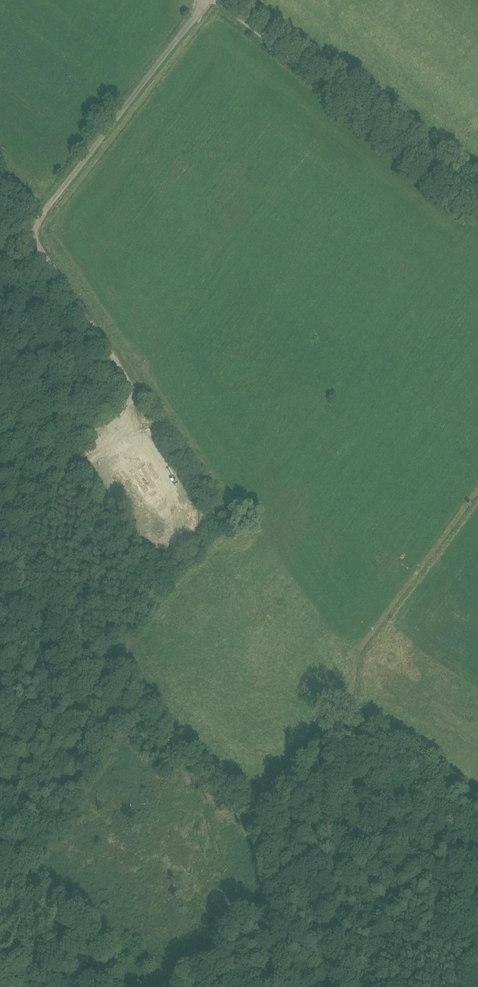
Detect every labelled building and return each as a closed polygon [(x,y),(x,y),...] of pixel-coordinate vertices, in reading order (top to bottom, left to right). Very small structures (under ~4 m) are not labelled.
[(113,458),(103,463),(106,469),(116,463),(113,458)]
